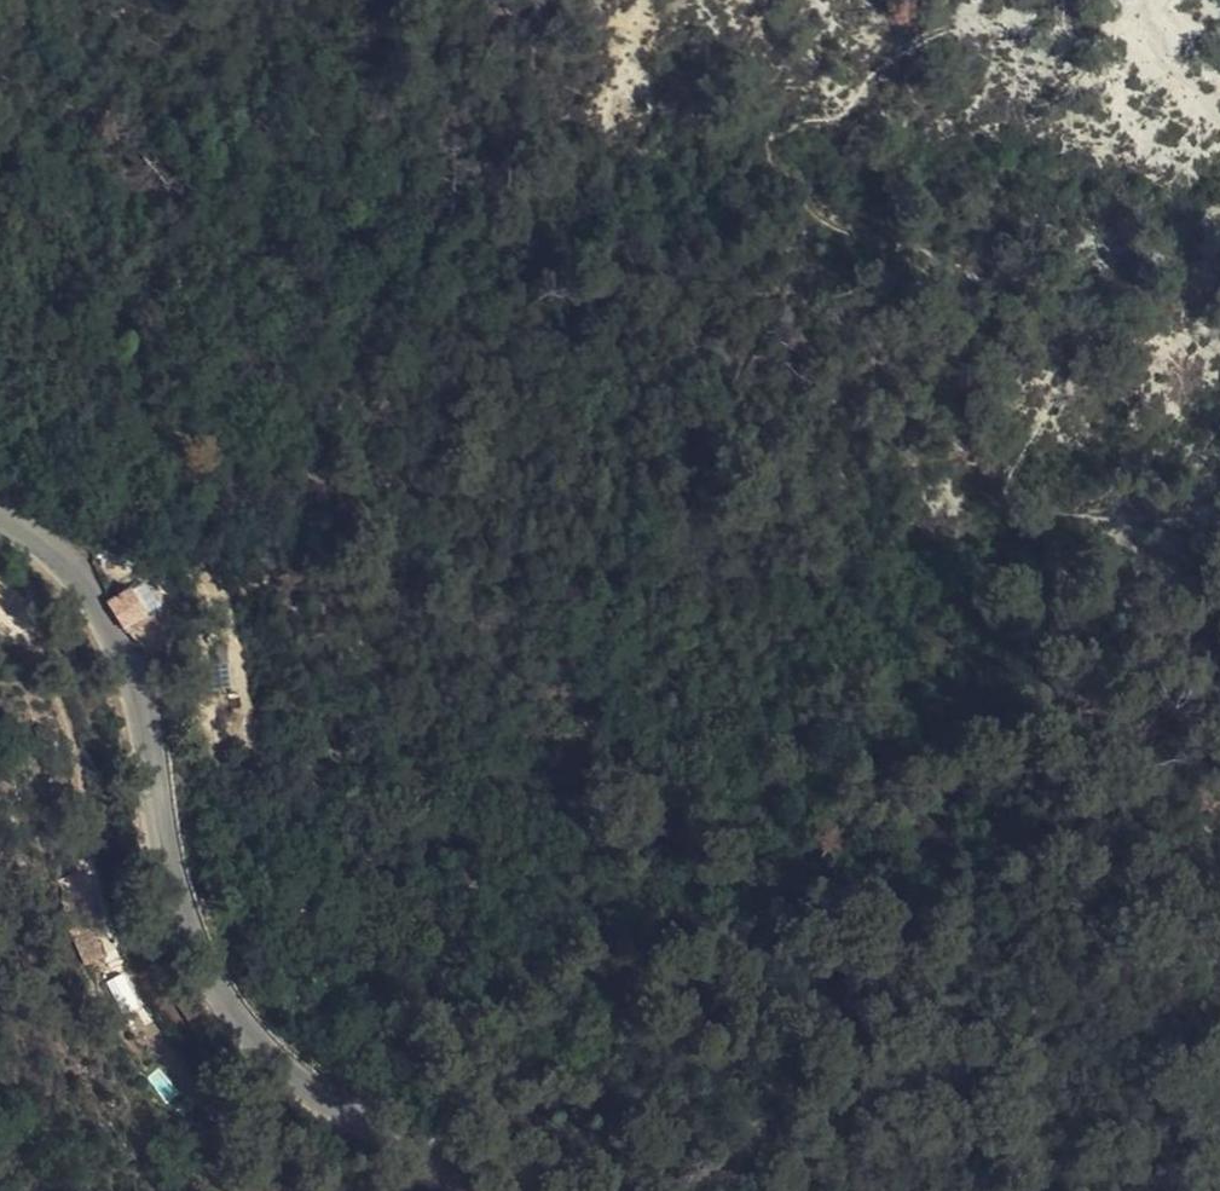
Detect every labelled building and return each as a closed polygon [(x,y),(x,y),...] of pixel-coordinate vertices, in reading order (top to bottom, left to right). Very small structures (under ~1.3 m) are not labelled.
[(150,587),(130,600),(140,620),(162,607),(150,587)] [(162,1066),(147,1074),(162,1103),(177,1096),(162,1066)]
